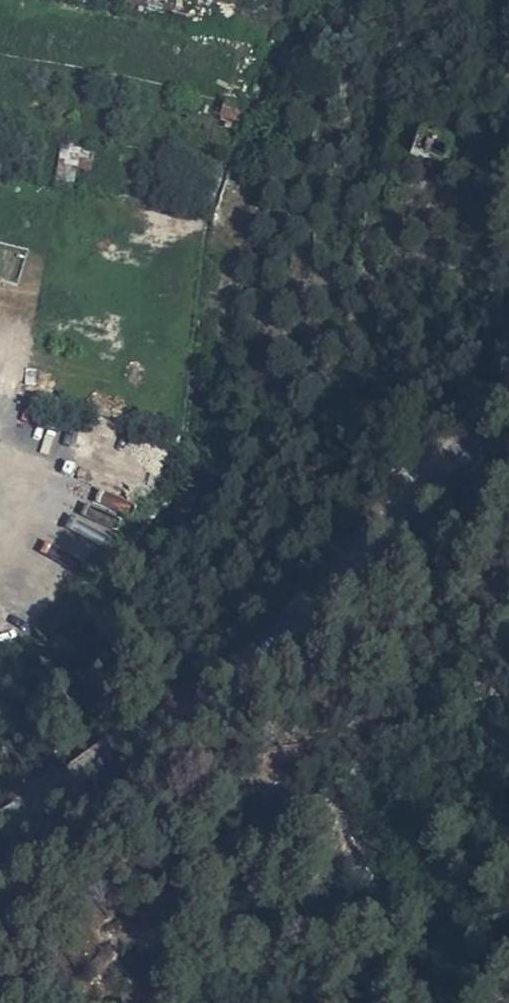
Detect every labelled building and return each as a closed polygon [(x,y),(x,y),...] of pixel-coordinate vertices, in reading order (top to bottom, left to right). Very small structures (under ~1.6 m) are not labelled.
[(239,103),(217,93),(205,111),(227,122),(239,103)] [(451,149),(460,127),(411,112),(402,134),(451,149)] [(56,182),(75,185),(78,169),(92,172),(96,149),(63,144),(56,182)]
